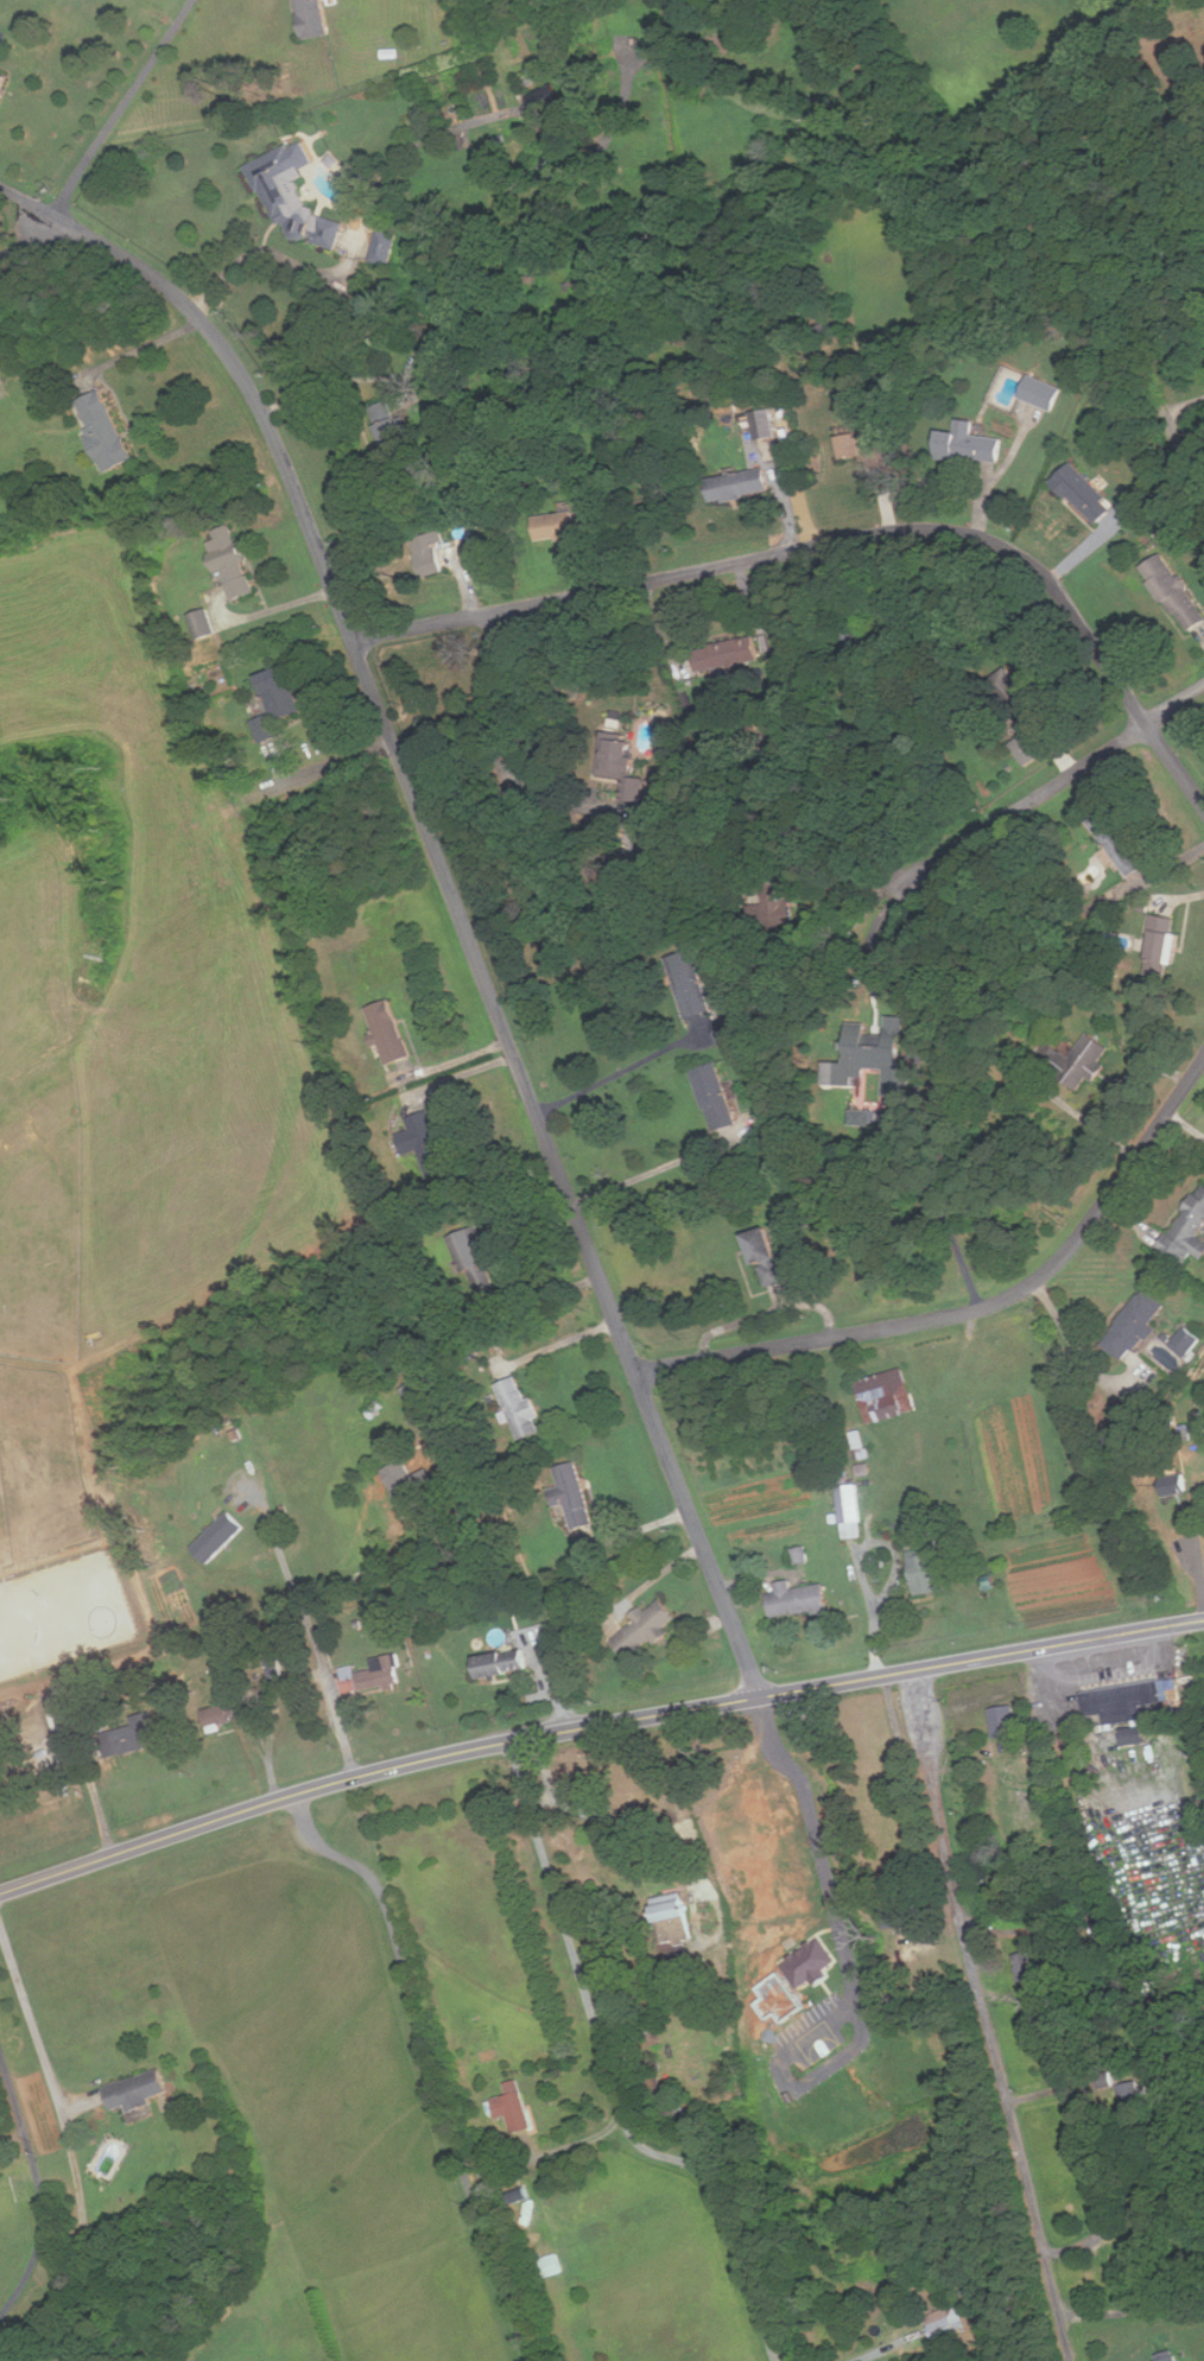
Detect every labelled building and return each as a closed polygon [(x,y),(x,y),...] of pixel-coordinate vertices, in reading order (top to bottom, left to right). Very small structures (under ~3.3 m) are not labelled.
[(307,40),(333,35),(326,0),(299,0),(307,40)] [(12,75),(0,70),(0,103),(12,75)] [(245,165),(256,190),(264,197),(272,216),(286,227),(290,237),(303,241),(311,231),(315,241),(320,245),(337,249),(344,222),(321,215),(306,203),(299,187),(305,168),(314,164),(305,141),(292,147),(290,146),(245,165)] [(399,235),(380,229),(370,258),(390,264),(399,235)] [(1063,389),(1032,375),(1021,396),(1053,411),(1063,389)] [(134,461),(106,389),(77,401),(104,472),(134,461)] [(397,418),(393,402),(376,407),(387,456),(413,450),(406,415),(397,418)] [(777,434),(769,410),(753,414),(760,439),(777,434)] [(943,430),(940,458),(1001,463),(1003,438),(975,436),(976,420),(958,419),(957,431),(943,430)] [(886,468),(883,432),(843,434),(844,461),(870,458),(870,469),(886,468)] [(1100,525),(1117,507),(1073,463),(1056,481),(1100,525)] [(711,477),(715,502),(771,494),(767,469),(711,477)] [(581,537),(578,513),(536,515),(537,540),(581,537)] [(258,592),(239,523),(210,531),(229,601),(258,592)] [(414,539),(425,578),(452,570),(442,531),(414,539)] [(1203,623),(1203,615),(1164,553),(1143,567),(1187,634),(1203,623)] [(199,639),(218,633),(210,609),(191,615),(199,639)] [(755,637),(695,648),(699,673),(759,662),(755,637)] [(304,712),(287,666),(260,675),(273,713),(253,721),(261,744),(283,737),(278,722),(304,712)] [(1045,716),(1010,667),(991,680),(1025,730),(1045,716)] [(601,776),(626,778),(623,800),(636,801),(640,738),(603,736),(601,776)] [(1028,766),(1044,754),(1031,738),(1015,750),(1028,766)] [(1091,820),(1128,877),(1147,864),(1111,807),(1091,820)] [(1149,963),(1176,965),(1180,918),(1154,915),(1149,963)] [(686,1018),(711,1013),(696,950),(671,956),(686,1018)] [(367,1008),(387,1065),(412,1056),(393,998),(367,1008)] [(746,1037),(740,1015),(717,1021),(723,1043),(746,1037)] [(902,1086),(905,1016),(888,1015),(887,1045),(848,1042),(847,1085),(856,1085),(856,1100),(868,1100),(869,1071),(887,1071),(887,1086),(902,1086)] [(1073,1056),(1047,1040),(1035,1059),(1085,1091),(1114,1047),(1090,1030),(1073,1056)] [(695,1070),(714,1132),(737,1124),(718,1062),(695,1070)] [(398,1134),(404,1154),(422,1149),(429,1176),(452,1169),(436,1110),(408,1118),(412,1130),(398,1134)] [(1203,1182),(1161,1249),(1186,1264),(1193,1252),(1203,1258),(1203,1237),(1202,1236),(1203,1232),(1203,1183),(1203,1182)] [(480,1226),(450,1236),(463,1274),(471,1271),(480,1297),(501,1290),(480,1226)] [(749,1235),(765,1288),(787,1281),(771,1227),(749,1235)] [(1104,1346),(1129,1363),(1154,1327),(1153,1326),(1168,1303),(1145,1288),(1104,1346)] [(1176,1346),(1191,1357),(1203,1339),(1187,1328),(1176,1346)] [(869,1426),(917,1411),(905,1369),(857,1382),(869,1426)] [(499,1384),(519,1441),(541,1433),(537,1420),(543,1418),(537,1397),(528,1400),(520,1377),(499,1384)] [(426,1400),(418,1383),(403,1390),(412,1407),(426,1400)] [(437,1472),(446,1467),(439,1455),(430,1461),(437,1472)] [(403,1470),(406,1478),(387,1487),(397,1505),(437,1485),(424,1459),(403,1470)] [(581,1462),(557,1468),(562,1487),(551,1490),(556,1508),(569,1504),(574,1530),(595,1525),(581,1462)] [(1162,1477),(1165,1497),(1190,1493),(1187,1474),(1162,1477)] [(860,1486),(841,1486),(843,1538),(862,1537),(860,1486)] [(210,1565),(247,1528),(232,1511),(195,1548),(210,1565)] [(918,1585),(916,1585),(918,1596),(951,1589),(942,1542),(911,1548),(918,1585)] [(791,1548),(793,1564),(810,1562),(808,1546),(791,1548)] [(774,1583),(776,1594),(769,1595),(772,1617),(830,1611),(828,1584),(793,1588),(792,1581),(774,1583)] [(612,1643),(631,1662),(679,1617),(662,1599),(648,1612),(642,1606),(632,1615),(636,1620),(612,1643)] [(532,1671),(529,1649),(476,1656),(478,1678),(532,1671)] [(361,1694),(404,1686),(398,1655),(373,1659),(375,1670),(353,1674),(351,1670),(344,1671),(346,1681),(359,1678),(361,1694)] [(341,1668),(345,1692),(360,1690),(355,1666),(341,1668)] [(57,1708),(61,1730),(81,1725),(77,1703),(57,1708)] [(211,1730),(235,1722),(230,1703),(205,1711),(211,1730)] [(995,1738),(1021,1734),(1015,1705),(990,1709),(995,1738)] [(161,1746),(154,1713),(133,1718),(135,1726),(103,1733),(109,1758),(161,1746)] [(1125,1729),(1127,1746),(1150,1742),(1148,1725),(1125,1729)] [(657,1897),(662,1923),(677,1921),(679,1932),(682,1931),(683,1940),(696,1938),(688,1892),(657,1897)] [(783,1963),(801,1989),(816,1979),(817,1980),(841,1964),(823,1937),(783,1963)] [(106,2084),(112,2110),(130,2106),(132,2113),(150,2108),(147,2099),(170,2093),(164,2070),(106,2084)] [(498,2118),(526,2113),(519,2079),(505,2082),(508,2095),(494,2097),(498,2118)] [(937,2342),(967,2329),(957,2305),(927,2319),(937,2342)] [(1181,2350),(1158,2354),(1159,2360),(1182,2360),(1181,2350)]
